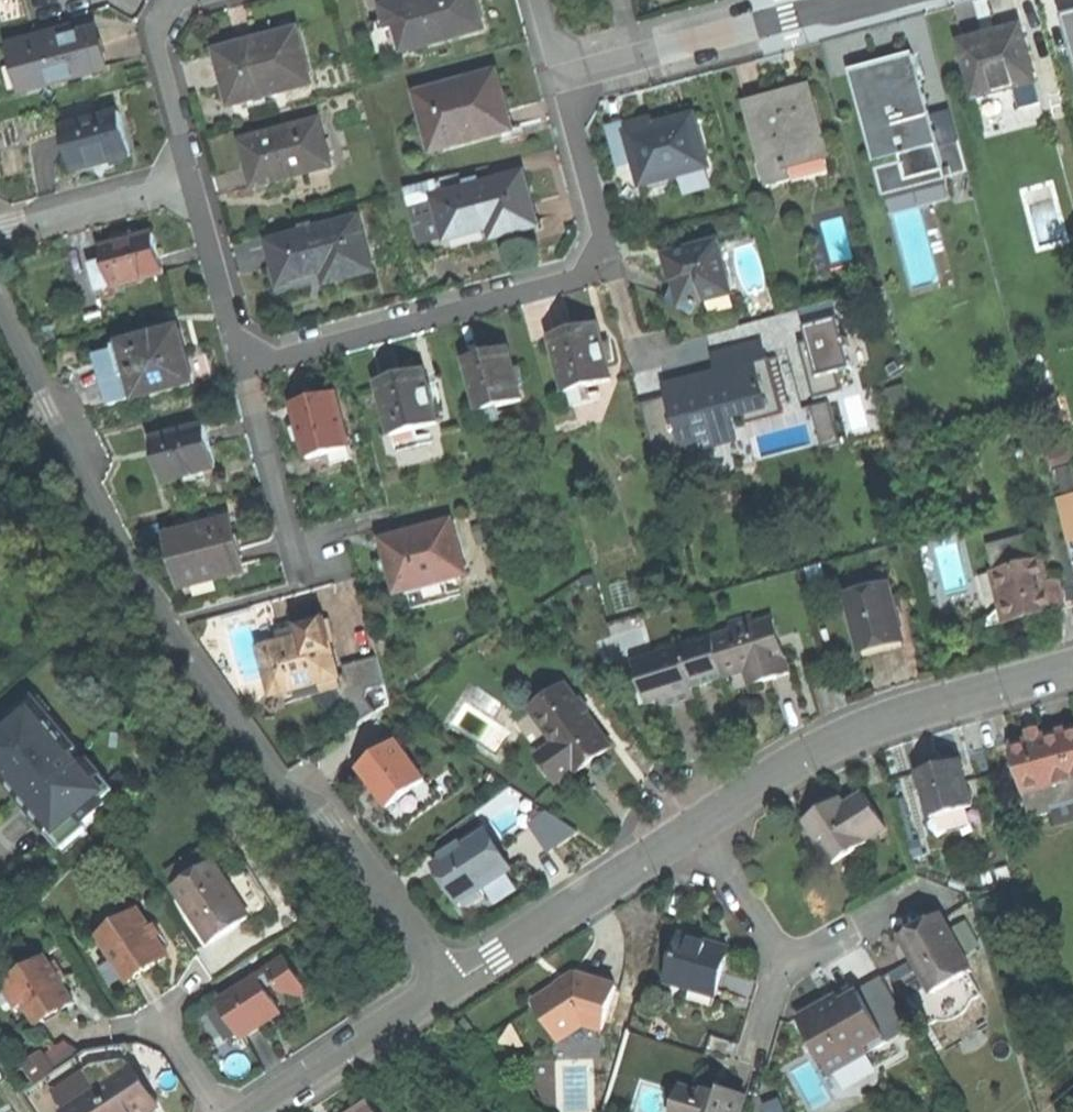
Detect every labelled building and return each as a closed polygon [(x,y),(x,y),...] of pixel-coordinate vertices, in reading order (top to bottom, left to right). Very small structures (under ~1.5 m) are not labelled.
[(380,58),(486,30),(479,6),(478,0),(408,0),(383,7),(387,20),(371,24),(380,58)] [(1063,16),(1072,52),(1072,13),(1063,16)] [(982,37),(960,42),(975,99),(1017,88),(1035,83),(1020,26),(996,33),(982,37)] [(980,30),(982,37),(996,33),(994,27),(987,29),(980,30)] [(12,46),(25,92),(107,70),(102,52),(97,30),(66,38),(65,32),(12,46)] [(225,80),(232,105),(312,84),(298,31),(218,52),(225,80)] [(881,65),(850,73),(873,160),(900,153),(903,163),(907,178),(944,167),(939,146),(931,117),(914,56),(881,65)] [(418,95),(434,152),(513,131),(505,101),(497,73),(418,95)] [(1041,104),(1035,83),(1017,88),(1022,109),(1041,104)] [(773,95),(745,102),(767,187),(791,181),(787,166),(827,156),(808,85),(773,95)] [(952,111),(931,117),(939,146),(960,140),(952,111)] [(63,128),(75,172),(132,157),(126,134),(121,113),(63,128)] [(662,125),(628,134),(636,163),(642,185),(708,167),(694,116),(662,125)] [(248,164),(254,187),(331,167),(319,121),(243,141),(248,164)] [(620,167),(636,163),(628,134),(625,124),(609,128),(620,167)] [(969,172),(960,140),(939,146),(944,167),(947,178),(969,172)] [(947,178),(944,167),(907,178),(903,163),(876,170),(889,217),(953,199),(947,178)] [(435,201),(446,241),(448,240),(490,229),(494,242),(539,230),(531,199),(525,177),(441,199),(435,201)] [(431,259),(452,253),(448,240),(446,241),(435,201),(441,199),(436,181),(407,189),(424,255),(429,254),(431,259)] [(276,265),(282,285),(325,273),(328,284),(373,272),(359,219),(270,243),(276,265)] [(154,235),(103,248),(107,262),(92,266),(99,290),(113,286),(114,288),(164,274),(159,255),(154,235)] [(675,286),(667,300),(693,315),(701,301),(732,292),(718,241),(666,256),(671,273),(675,286)] [(801,344),(816,399),(844,392),(839,373),(854,369),(848,348),(851,347),(849,338),(846,339),(835,301),(801,310),(810,341),(801,344)] [(576,330),(552,337),(567,392),(570,391),(574,406),(592,401),(588,386),(612,380),(597,324),(576,330)] [(124,376),(130,400),(194,383),(185,351),(180,330),(116,347),(118,357),(124,376)] [(713,356),(718,373),(768,359),(763,342),(713,356)] [(485,354),(466,359),(480,411),(483,411),(486,424),(503,420),(499,406),(523,400),(509,347),(485,354)] [(110,380),(124,376),(118,357),(105,361),(110,380)] [(770,359),(768,359),(718,373),(689,381),(665,387),(684,454),(738,440),(732,418),(744,415),(747,424),(785,414),(770,359)] [(398,377),(379,382),(394,435),(395,435),(399,451),(421,445),(417,429),(439,423),(425,370),(398,377)] [(904,386),(889,391),(894,412),(910,407),(904,386)] [(313,400),(294,405),(309,459),(332,453),(352,448),(337,393),(313,400)] [(830,403),(813,407),(824,449),(842,445),(830,403)] [(154,440),(165,482),(218,468),(212,446),(206,425),(154,440)] [(354,458),(352,448),(332,453),(335,463),(354,458)] [(1058,501),(1072,557),(1072,497),(1058,501)] [(170,537),(183,586),(244,570),(237,545),(231,521),(170,537)] [(452,521),(382,540),(388,561),(397,594),(406,592),(408,600),(447,589),(445,581),(467,575),(452,521)] [(989,549),(995,571),(1043,558),(1037,536),(989,549)] [(995,571),(1008,622),(1031,616),(1066,607),(1059,580),(1050,583),(1043,558),(995,571)] [(889,586),(850,596),(864,653),(885,648),(904,643),(889,586)] [(714,637),(727,676),(757,666),(762,682),(776,677),(791,672),(773,618),(754,624),(752,617),(731,623),(733,631),(714,637)] [(285,642),(261,648),(273,695),(288,691),(291,702),(312,696),(342,688),(341,684),(339,677),(324,621),(301,627),(304,637),(285,642)] [(611,655),(652,640),(645,622),(604,638),(611,655)] [(727,677),(727,676),(714,637),(713,636),(677,648),(675,641),(657,647),(659,654),(635,661),(642,684),(658,688),(663,708),(681,702),(695,698),(691,683),(708,678),(709,683),(727,677)] [(344,667),(346,676),(348,682),(341,684),(342,688),(312,696),(335,716),(349,710),(359,725),(377,713),(367,700),(370,690),(385,686),(377,658),(344,667)] [(346,676),(339,677),(341,684),(348,682),(346,676)] [(563,681),(528,706),(561,751),(544,764),(558,782),(575,770),(577,772),(599,756),(612,747),(563,681)] [(34,696),(25,704),(39,719),(47,712),(34,696)] [(0,725),(0,778),(57,846),(108,803),(105,800),(116,791),(90,759),(81,766),(72,755),(79,750),(47,712),(39,719),(25,704),(0,725)] [(1063,733),(1072,769),(1072,730),(1063,733)] [(1072,780),(1072,769),(1063,733),(1037,740),(1012,746),(1024,793),(1072,780)] [(373,788),(388,808),(424,781),(394,740),(357,768),(373,788)] [(915,776),(928,821),(969,810),(957,765),(935,771),(915,776)] [(1072,801),(1072,780),(1024,793),(1031,819),(1054,813),(1053,807),(1072,801)] [(119,794),(116,791),(105,800),(108,803),(119,794)] [(805,819),(832,863),(867,841),(866,840),(886,828),(865,793),(845,805),(843,802),(836,806),(830,810),(827,806),(805,819)] [(548,812),(529,824),(550,852),(579,833),(548,812)] [(487,832),(435,866),(446,883),(459,902),(460,901),(481,887),(511,868),(487,832)] [(215,861),(175,887),(211,943),(232,929),(250,917),(215,861)] [(488,897),(481,887),(460,901),(465,907),(470,908),(488,897)] [(139,911),(99,937),(129,982),(148,970),(169,956),(139,911)] [(971,969),(941,914),(901,936),(919,968),(932,991),(971,969)] [(702,941),(683,935),(669,981),(692,988),(694,983),(718,990),(730,949),(702,941)] [(259,977),(268,990),(278,983),(284,992),(299,996),(307,991),(286,957),(258,974),(259,977)] [(9,981),(11,984),(23,1003),(36,1024),(55,1012),(73,1001),(46,958),(9,981)] [(638,973),(627,970),(621,991),(632,994),(638,973)] [(616,986),(572,973),(569,979),(553,989),(534,1002),(560,1040),(584,1024),(602,1029),(616,986)] [(259,977),(219,1002),(242,1038),(260,1026),(282,1013),(268,990),(259,977)] [(882,979),(858,992),(886,1041),(910,1028),(882,979)] [(714,1004),(718,990),(694,983),(692,988),(689,997),(714,1004)] [(23,1003),(11,984),(0,991),(0,1000),(6,1010),(10,1011),(23,1003)] [(823,1005),(800,1019),(831,1073),(886,1041),(858,992),(841,1002),(838,997),(823,1005)] [(66,1041),(45,1054),(55,1069),(81,1053),(66,1041)] [(45,1054),(43,1050),(21,1064),(33,1083),(55,1069),(45,1054)] [(98,1090),(131,1068),(126,1060),(94,1066),(86,1071),(98,1090)] [(131,1068),(98,1090),(112,1111),(145,1111),(157,1104),(133,1067),(131,1068)] [(66,1111),(98,1090),(86,1071),(54,1092),(66,1111)] [(708,1085),(705,1094),(721,1098),(724,1090),(708,1085)] [(676,1111),(742,1111),(746,1097),(735,1094),(724,1090),(721,1098),(705,1094),(683,1087),(676,1111)] [(64,1111),(112,1111),(98,1090),(66,1111),(64,1111)] [(765,1106),(767,1111),(786,1111),(781,1099),(765,1106)] [(370,1103),(357,1111),(375,1111),(370,1103)]
